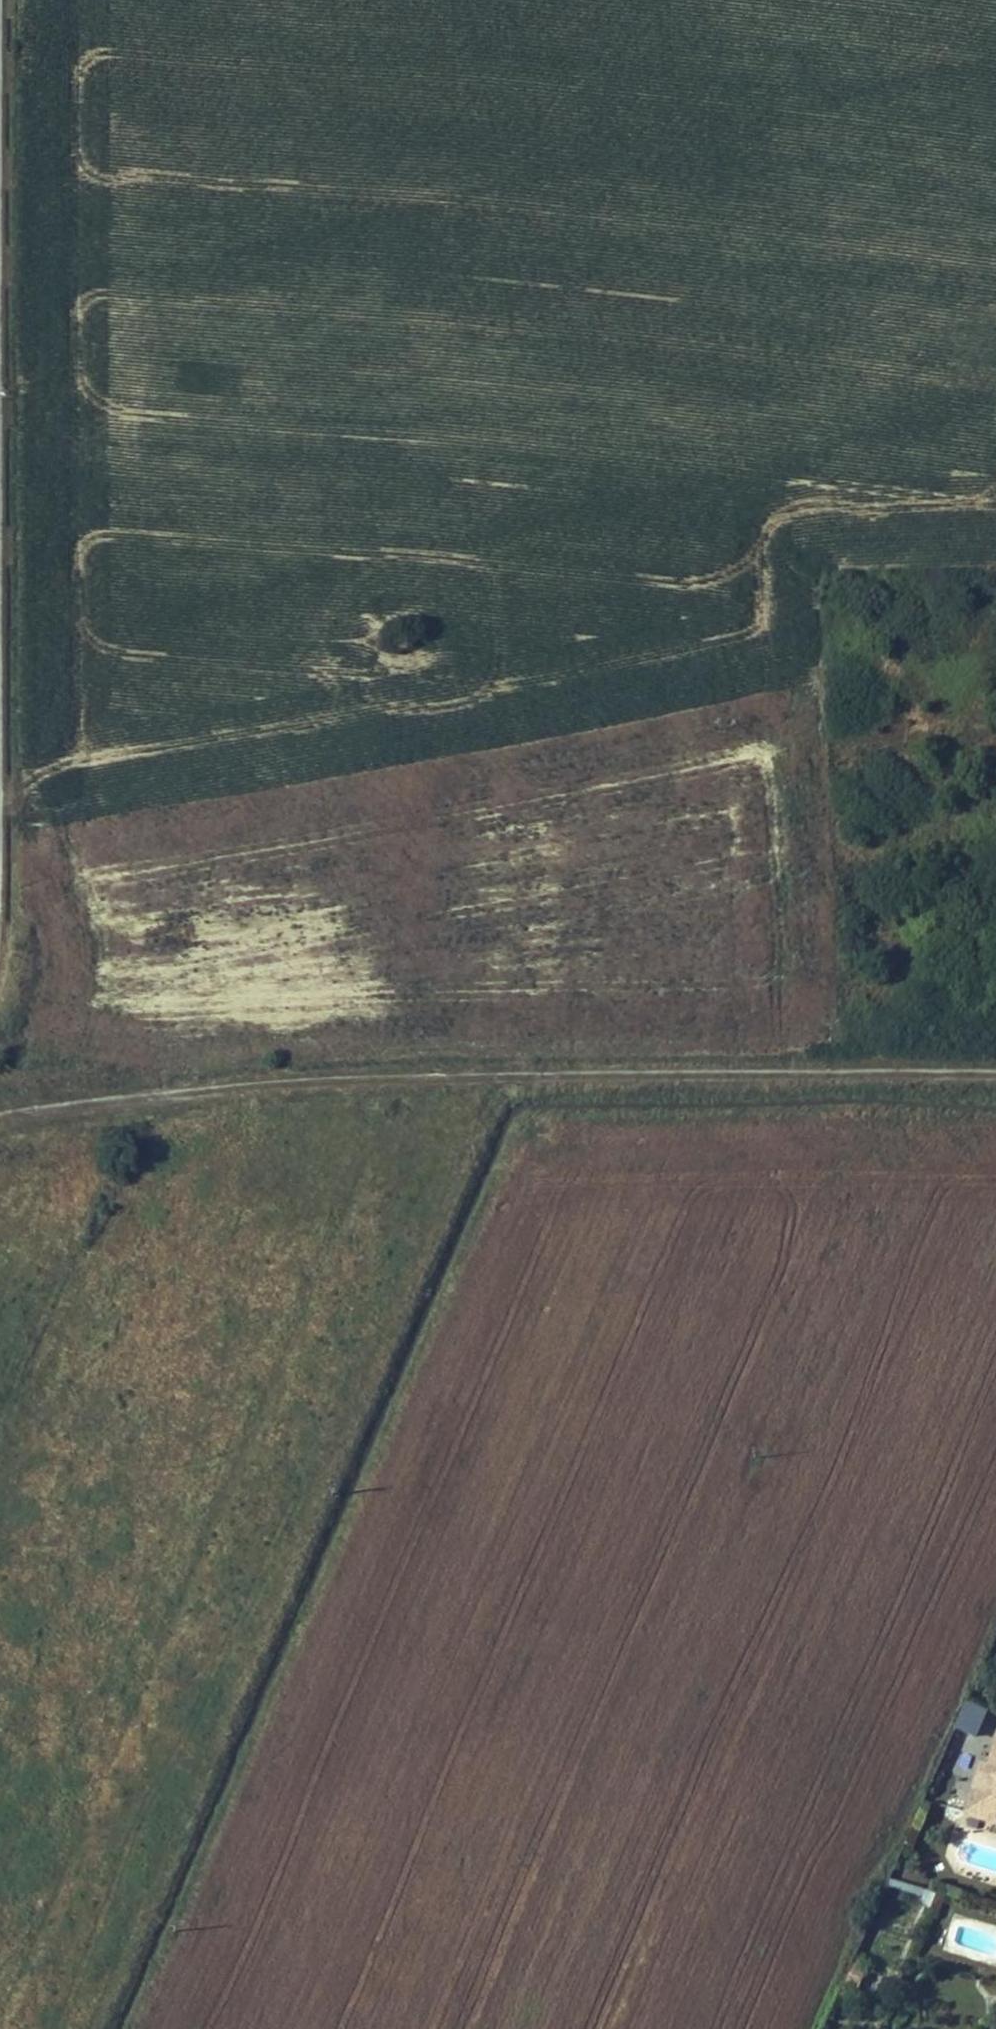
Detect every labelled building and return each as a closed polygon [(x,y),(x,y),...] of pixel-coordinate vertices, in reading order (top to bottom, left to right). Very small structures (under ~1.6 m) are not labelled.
[(954,1730),(978,1738),(988,1709),(964,1701),(954,1730)] [(989,1767),(980,1764),(973,1786),(987,1791),(983,1805),(995,1809),(995,1746),(989,1767)] [(987,1791),(973,1786),(964,1815),(995,1826),(995,1824),(995,1809),(983,1805),(987,1791)]
